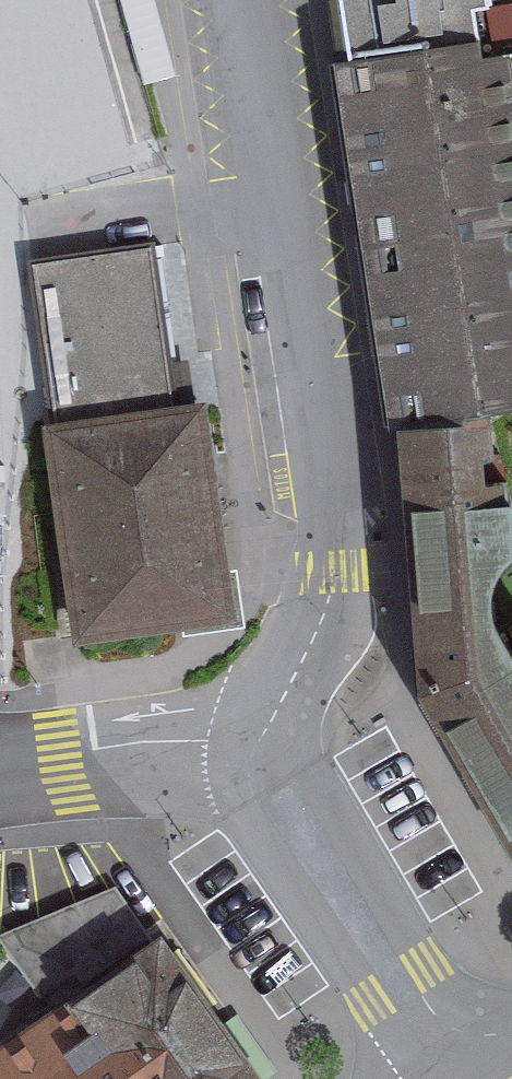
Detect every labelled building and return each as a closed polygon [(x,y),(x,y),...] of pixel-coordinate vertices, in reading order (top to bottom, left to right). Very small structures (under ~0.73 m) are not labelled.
[(349,58),(495,34),(491,0),(343,0),(349,58)] [(349,58),(329,61),(387,428),(402,426),(489,412),(511,409),(511,49),(498,51),(495,34),(349,58)] [(0,100),(0,149),(51,150),(52,101),(0,100)] [(164,246),(38,263),(57,417),(185,401),(164,246)] [(185,401),(57,417),(87,647),(224,630),(194,400),(185,401)] [(496,612),(494,577),(511,556),(511,535),(489,412),(402,426),(420,612),(425,682),(511,837),(511,655),(496,612)] [(158,936),(0,1047),(0,1073),(4,1078),(258,1078),(158,936)]
